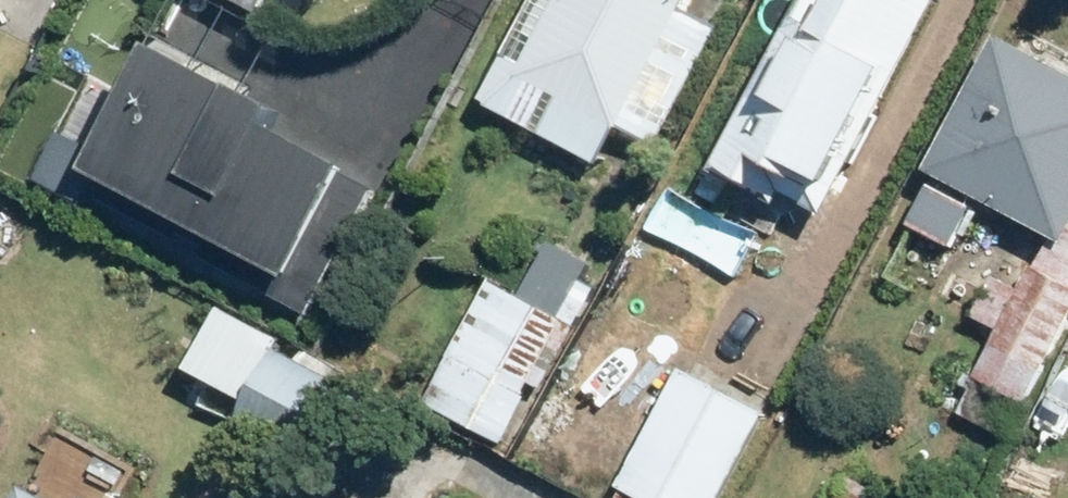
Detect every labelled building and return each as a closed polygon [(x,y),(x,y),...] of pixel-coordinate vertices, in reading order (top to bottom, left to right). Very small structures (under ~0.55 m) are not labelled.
[(276,12),(282,0),(252,0),(276,12)] [(611,160),(631,122),(667,141),(729,25),(694,6),(697,0),(542,0),(490,96),(611,160)] [(730,158),(714,149),(692,191),(734,213),(753,178),(790,197),(795,186),(838,209),(947,0),(812,0),(730,158)] [(1009,28),(911,214),(968,244),(993,197),(1055,231),(1027,285),(995,268),(970,315),(1005,334),(989,363),(1043,391),(1067,342),(1067,59),(1009,28)] [(94,205),(114,171),(221,230),(210,250),(321,312),(391,189),(363,174),(373,157),(165,40),(131,101),(94,81),(41,175),(94,205)] [(532,290),(499,273),(436,397),(523,442),(612,267),(558,239),(532,290)] [(377,388),(230,300),(192,363),(253,399),(242,416),(329,468),(377,388)] [(775,410),(690,364),(626,484),(653,497),(728,497),(775,410)] [(41,482),(32,497),(71,497),(41,482)]
